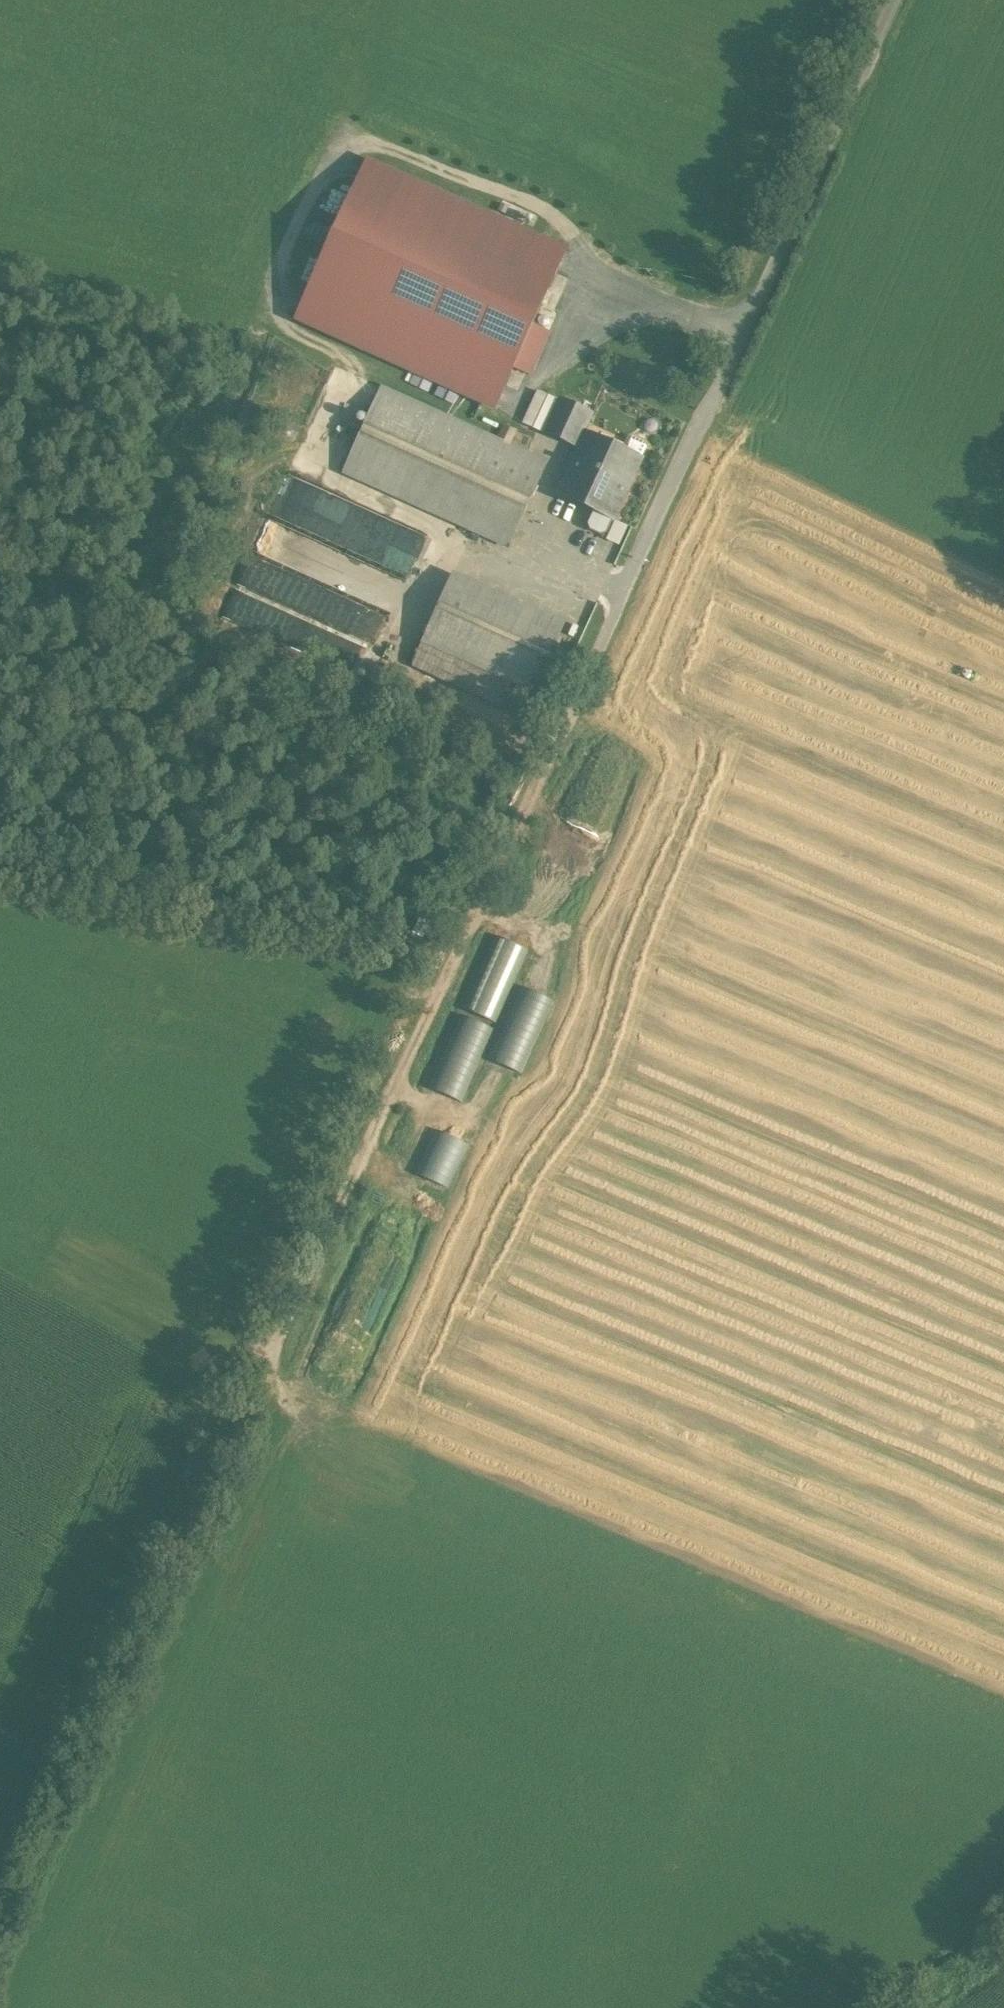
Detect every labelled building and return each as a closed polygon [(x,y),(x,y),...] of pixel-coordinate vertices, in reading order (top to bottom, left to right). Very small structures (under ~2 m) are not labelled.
[(533,326),(565,255),(365,165),(297,314),(497,404),(514,368),(533,326)] [(533,326),(514,368),(530,375),(548,333),(533,326)] [(547,462),(382,388),(343,473),(508,547),(547,462)] [(538,392),(525,420),(543,429),(556,401),(538,392)] [(562,400),(547,432),(575,445),(590,413),(562,400)] [(584,441),(596,447),(599,440),(586,434),(584,441)] [(599,440),(596,447),(618,458),(622,449),(625,445),(602,434),(599,440)] [(625,445),(622,449),(642,459),(646,447),(643,443),(632,437),(627,439),(625,445)] [(584,441),(560,488),(586,501),(596,506),(594,510),(612,519),(642,459),(622,449),(618,458),(596,447),(584,441)] [(258,509),(304,525),(318,485),(272,469),(258,509)] [(612,519),(594,510),(587,524),(590,530),(601,535),(606,533),(612,519)] [(269,517),(254,553),(392,612),(408,577),(269,517)] [(398,552),(424,558),(429,533),(404,527),(398,552)] [(559,636),(448,586),(423,642),(534,692),(559,636)]
